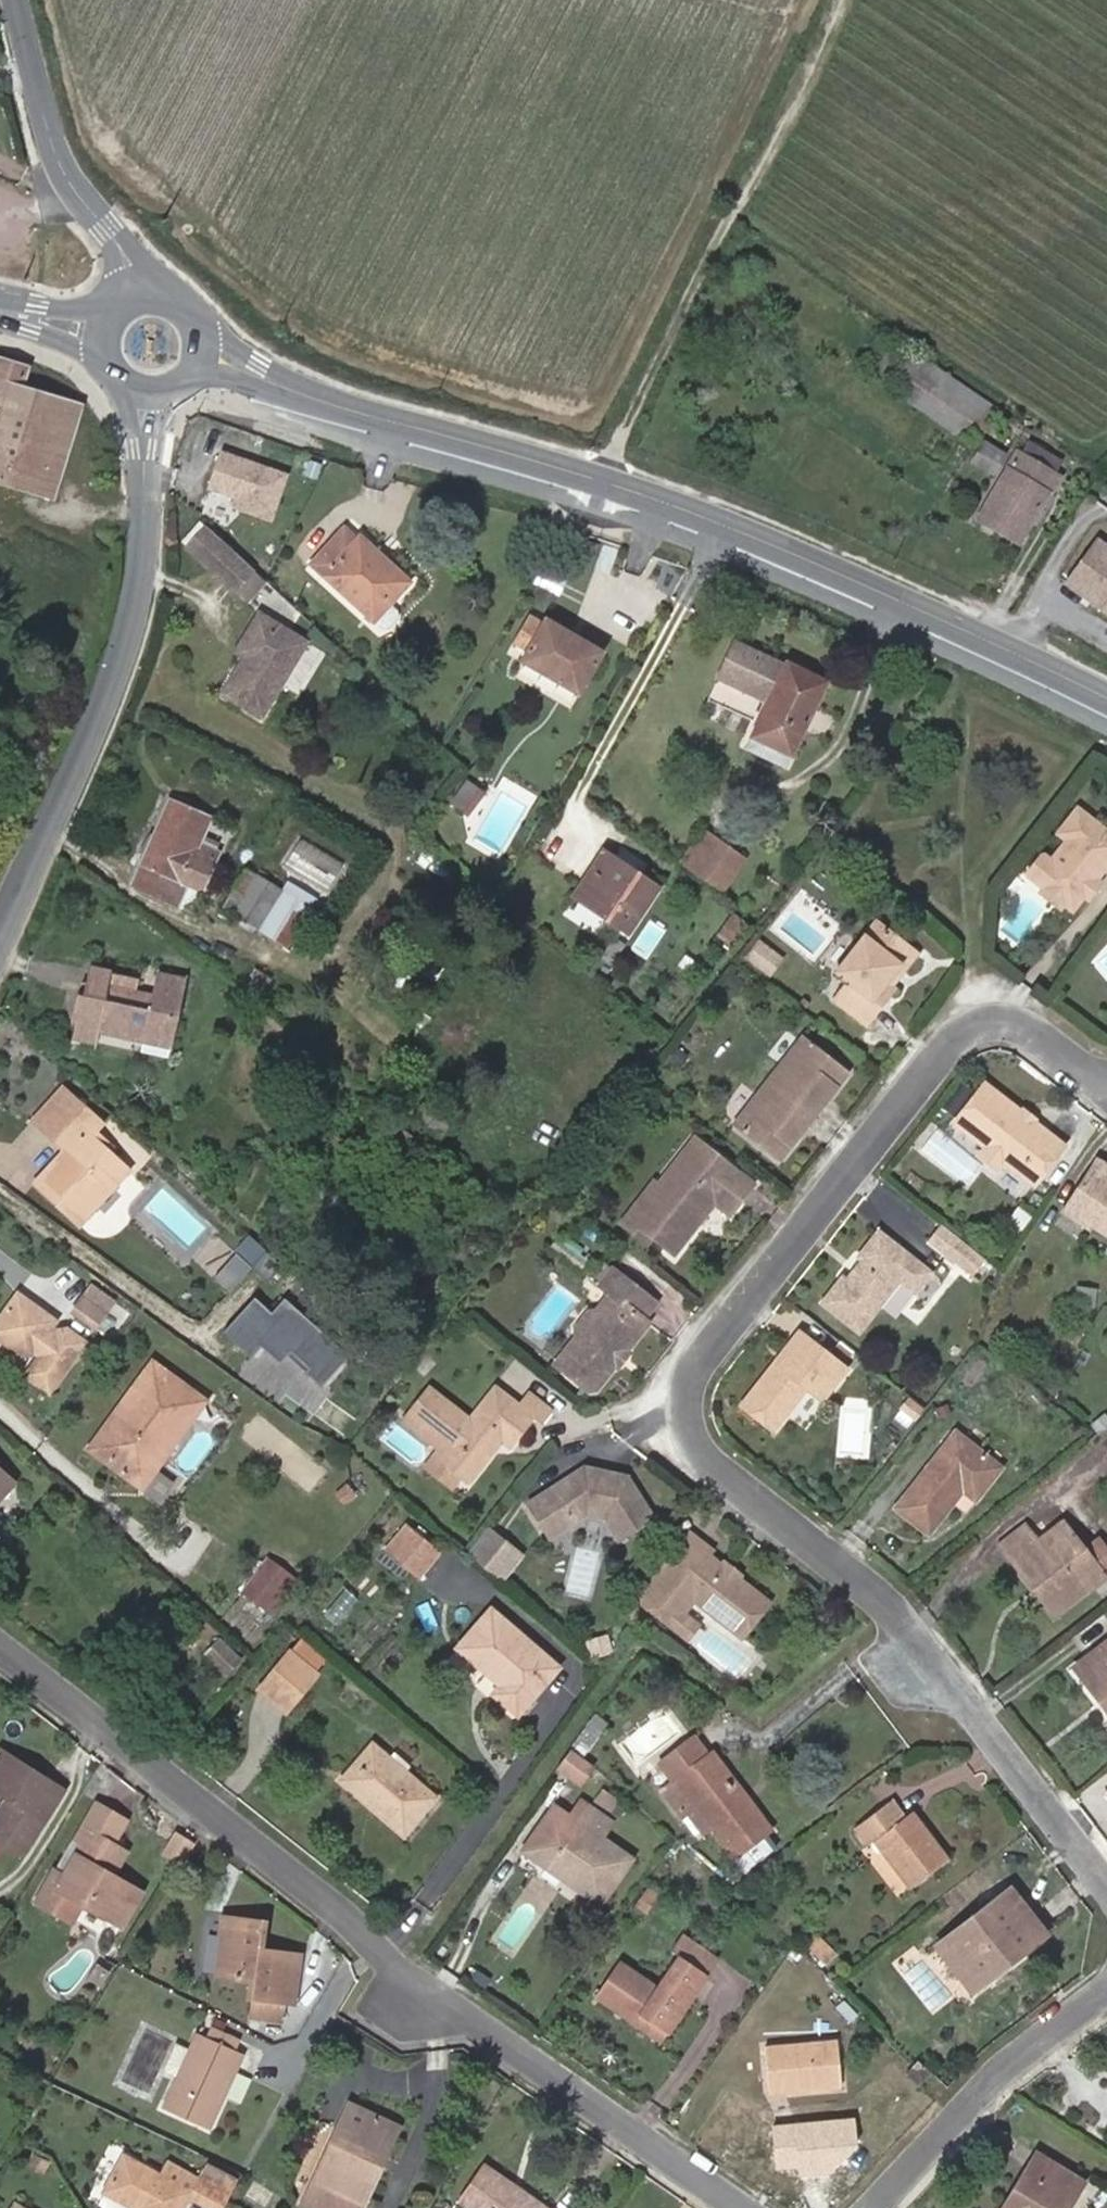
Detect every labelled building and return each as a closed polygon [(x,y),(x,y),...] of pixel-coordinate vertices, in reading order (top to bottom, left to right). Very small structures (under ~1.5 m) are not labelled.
[(922,377),(930,364),(913,352),(905,365),(922,377)] [(0,360),(0,480),(52,497),(81,408),(23,387),(29,369),(0,360)] [(922,377),(942,390),(950,377),(930,364),(922,377)] [(922,377),(915,388),(934,401),(942,390),(922,377)] [(950,377),(942,390),(934,401),(962,419),(966,412),(986,425),(998,408),(950,377)] [(1027,440),(1033,430),(1012,416),(1004,427),(1027,440)] [(992,475),(1009,449),(989,436),(972,462),(992,475)] [(1030,441),(1021,456),(1057,478),(1066,463),(1030,441)] [(268,518),(284,472),(218,450),(206,486),(237,496),(233,506),(268,518)] [(1057,478),(1021,456),(1018,454),(979,518),(1022,543),(1060,479),(1057,478)] [(232,586),(252,564),(206,522),(186,543),(232,586)] [(374,556),(379,551),(362,535),(356,541),(345,530),(313,564),(374,622),(406,587),(374,556)] [(1098,540),(1068,582),(1106,609),(1106,546),(1098,540)] [(406,587),(410,582),(379,551),(374,556),(406,587)] [(252,648),(247,656),(243,656),(223,691),(262,715),(306,641),(258,613),(241,641),(252,648)] [(528,613),(512,641),(526,650),(542,621),(528,613)] [(542,621),(526,650),(518,664),(580,698),(606,652),(544,618),(542,621)] [(243,656),(247,656),(252,648),(241,641),(235,652),(243,656)] [(753,736),(793,756),(828,683),(789,663),(786,666),(737,642),(725,667),(743,676),(738,686),(770,701),(753,736)] [(725,667),(720,677),(738,686),(743,676),(725,667)] [(787,768),(793,756),(753,736),(747,748),(787,768)] [(465,810),(481,790),(469,781),(453,801),(465,810)] [(216,863),(200,856),(205,845),(196,841),(207,817),(171,801),(156,834),(146,856),(133,885),(169,901),(179,878),(204,889),(216,863)] [(1093,884),(1106,867),(1106,836),(1078,813),(1059,836),(1068,843),(1050,865),(1035,883),(1046,892),(1060,904),(1071,912),(1084,896),(1084,892),(1088,886),(1093,884)] [(144,828),(134,850),(146,856),(156,834),(144,828)] [(684,863),(723,890),(744,860),(705,832),(684,863)] [(205,845),(200,856),(216,863),(220,852),(205,845)] [(345,877),(346,853),(290,851),(289,875),(345,877)] [(581,890),(615,914),(610,921),(629,935),(659,891),(620,865),(620,862),(607,853),(581,890)] [(1042,859),(1027,877),(1035,883),(1050,865),(1042,859)] [(285,945),(308,909),(311,911),(318,900),(307,892),(294,884),(288,880),(281,890),(250,870),(226,907),(285,945)] [(294,884),(307,892),(311,885),(299,877),(294,884)] [(1098,888),(1093,884),(1088,886),(1084,892),(1084,896),(1088,900),(1098,888)] [(610,921),(615,914),(581,890),(576,898),(610,921)] [(1054,906),(1060,904),(1046,892),(1046,899),(1054,906)] [(882,1005),(875,999),(914,949),(879,920),(837,973),(849,982),(835,999),(866,1024),(882,1005)] [(749,954),(772,973),(784,957),(762,939),(749,954)] [(914,949),(875,999),(882,1005),(895,988),(893,986),(919,953),(914,949)] [(99,1043),(102,1030),(173,1045),(187,978),(158,972),(153,995),(136,991),(139,977),(90,967),(85,994),(78,993),(72,1021),(78,1022),(75,1038),(99,1043)] [(781,1160),(850,1072),(804,1037),(736,1123),(781,1160)] [(1021,1117),(1022,1109),(987,1081),(957,1120),(988,1144),(1004,1157),(1034,1181),(1064,1143),(1035,1119),(1027,1121),(1021,1117)] [(92,1135),(83,1127),(93,1116),(63,1089),(36,1118),(67,1148),(41,1175),(64,1196),(58,1203),(80,1222),(128,1171),(92,1135)] [(640,1106),(647,1096),(637,1090),(630,1099),(640,1106)] [(444,1109),(455,1117),(462,1109),(451,1100),(444,1109)] [(1027,1121),(1035,1119),(1037,1119),(1022,1108),(1022,1109),(1021,1117),(1027,1121)] [(444,1109),(437,1117),(448,1126),(455,1117),(444,1109)] [(93,1116),(83,1127),(92,1135),(102,1125),(93,1116)] [(407,1134),(395,1124),(385,1137),(397,1147),(407,1134)] [(397,1147),(403,1152),(413,1139),(407,1134),(397,1147)] [(663,1189),(635,1223),(652,1237),(674,1255),(699,1224),(693,1220),(699,1212),(705,1216),(715,1204),(728,1215),(754,1184),(695,1137),(656,1184),(663,1189)] [(988,1144),(981,1153),(997,1166),(1004,1157),(988,1144)] [(1106,1174),(1106,1173),(1106,1165),(1097,1158),(1062,1210),(1089,1227),(1091,1223),(1106,1233),(1106,1174)] [(58,1203),(64,1196),(41,1175),(35,1181),(58,1203)] [(652,1237),(635,1223),(663,1189),(656,1184),(653,1182),(620,1222),(646,1244),(652,1237)] [(693,1220),(699,1224),(705,1216),(699,1212),(693,1220)] [(984,1256),(975,1250),(942,1224),(929,1241),(971,1273),(984,1256)] [(856,1275),(852,1272),(846,1279),(842,1276),(821,1303),(860,1333),(880,1306),(900,1281),(915,1293),(932,1272),(879,1230),(858,1256),(862,1259),(856,1267),(860,1270),(856,1275)] [(234,1287),(267,1247),(253,1235),(219,1275),(234,1287)] [(980,1243),(975,1250),(984,1256),(986,1258),(991,1252),(980,1243)] [(616,1364),(616,1357),(619,1353),(621,1351),(628,1350),(650,1321),(645,1317),(656,1302),(614,1270),(602,1286),(612,1294),(599,1311),(600,1319),(589,1335),(579,1338),(557,1365),(589,1389),(597,1388),(616,1364)] [(109,1332),(128,1303),(92,1280),(73,1309),(109,1332)] [(87,1339),(68,1326),(60,1327),(57,1331),(52,1327),(58,1318),(19,1289),(0,1316),(0,1343),(18,1356),(32,1353),(35,1349),(41,1353),(27,1371),(51,1389),(87,1339)] [(291,1354),(327,1382),(352,1349),(285,1298),(277,1308),(257,1293),(228,1331),(257,1354),(264,1345),(285,1361),(291,1354)] [(589,1335),(600,1319),(599,1311),(590,1312),(578,1327),(579,1338),(589,1335)] [(780,1365),(777,1363),(744,1404),(777,1430),(809,1390),(823,1401),(848,1370),(802,1333),(785,1352),(788,1355),(780,1365)] [(619,1353),(616,1357),(616,1364),(620,1367),(631,1352),(628,1350),(621,1351),(619,1353)] [(182,1412),(192,1419),(205,1401),(153,1362),(91,1448),(143,1487),(156,1468),(146,1461),(182,1412)] [(468,1423),(428,1391),(407,1417),(447,1449),(438,1460),(467,1483),(493,1451),(489,1449),(497,1439),(500,1442),(509,1448),(531,1420),(540,1427),(550,1414),(526,1394),(516,1408),(494,1391),(468,1423)] [(841,1395),(841,1451),(868,1452),(868,1396),(841,1395)] [(156,1468),(192,1419),(182,1412),(146,1461),(156,1468)] [(447,1449),(407,1417),(402,1423),(437,1450),(424,1466),(458,1494),(467,1483),(438,1460),(447,1449)] [(956,1500),(968,1509),(1001,1467),(959,1433),(901,1506),(932,1530),(956,1500)] [(612,1478),(596,1474),(598,1469),(587,1466),(528,1503),(544,1529),(568,1514),(573,1522),(587,1513),(605,1517),(618,1539),(653,1518),(626,1475),(613,1472),(612,1478)] [(14,1480),(0,1467),(0,1495),(14,1480)] [(598,1469),(596,1474),(612,1478),(613,1472),(598,1469)] [(549,1537),(573,1522),(568,1514),(544,1529),(549,1537)] [(1064,1609),(1106,1577),(1106,1550),(1099,1540),(1085,1551),(1064,1524),(1038,1543),(1025,1526),(1001,1544),(1034,1585),(1042,1579),(1064,1609)] [(416,1575),(437,1550),(408,1525),(386,1550),(416,1575)] [(486,1528),(466,1554),(484,1569),(504,1542),(486,1528)] [(722,1571),(725,1567),(708,1554),(712,1550),(691,1533),(639,1600),(673,1626),(683,1613),(695,1598),(709,1609),(742,1634),(769,1600),(737,1576),(734,1581),(722,1571)] [(504,1542),(484,1569),(499,1582),(521,1555),(504,1542)] [(265,1608),(290,1575),(269,1559),(244,1592),(265,1608)] [(734,1581),(737,1576),(725,1567),(722,1571),(734,1581)] [(290,1575),(265,1608),(275,1615),(300,1582),(290,1575)] [(1056,1615),(1064,1609),(1042,1579),(1034,1585),(1056,1615)] [(494,1695),(517,1715),(557,1668),(492,1609),(458,1648),(501,1687),(494,1695)] [(697,1624),(683,1613),(673,1626),(688,1637),(697,1624)] [(227,1674),(241,1662),(223,1642),(209,1655),(227,1674)] [(1078,1668),(1101,1700),(1106,1695),(1106,1646),(1078,1668)] [(287,1711),(317,1674),(290,1652),(260,1689),(287,1711)] [(608,1723),(597,1715),(573,1748),(583,1756),(608,1723)] [(727,1781),(733,1777),(714,1751),(709,1755),(696,1736),(661,1762),(675,1781),(663,1790),(682,1817),(690,1811),(703,1829),(705,1832),(715,1825),(737,1856),(774,1829),(754,1803),(748,1807),(735,1790),(727,1781)] [(378,1802),(349,1777),(376,1746),(372,1742),(340,1777),(374,1807),(378,1802)] [(376,1746),(349,1777),(378,1802),(374,1807),(403,1834),(435,1798),(376,1746)] [(595,1766),(571,1749),(559,1767),(582,1784),(595,1766)] [(24,1855),(66,1790),(50,1780),(50,1781),(2,1750),(0,1754),(0,1791),(10,1798),(0,1814),(0,1840),(24,1855)] [(748,1807),(754,1803),(733,1777),(727,1781),(735,1790),(748,1807)] [(611,1810),(618,1800),(605,1790),(598,1801),(611,1810)] [(912,1887),(949,1859),(912,1811),(905,1816),(892,1800),(856,1827),(869,1845),(876,1839),(912,1887)] [(85,1845),(93,1832),(111,1843),(124,1821),(99,1806),(78,1841),(85,1845)] [(558,1811),(529,1853),(546,1865),(551,1858),(582,1880),(577,1887),(600,1904),(631,1862),(600,1841),(611,1824),(587,1808),(576,1823),(558,1811)] [(695,1835),(703,1829),(690,1811),(682,1817),(695,1835)] [(111,1843),(93,1832),(85,1845),(66,1876),(57,1870),(38,1901),(51,1909),(64,1888),(122,1924),(141,1894),(109,1874),(123,1850),(111,1843)] [(163,1854),(179,1862),(190,1842),(175,1833),(163,1854)] [(577,1887),(582,1880),(551,1858),(546,1865),(577,1887)] [(976,1988),(1043,1935),(1009,1892),(943,1944),(976,1988)] [(220,1975),(257,1980),(252,2017),(278,2021),(281,2000),(293,2000),(300,1955),(261,1950),(265,1922),(223,1919),(221,1934),(226,1934),(220,1975)] [(708,1974),(719,1958),(682,1933),(671,1949),(682,1956),(708,1974)] [(822,1958),(830,1949),(818,1937),(809,1945),(822,1958)] [(830,1949),(822,1958),(826,1962),(834,1953),(830,1949)] [(708,1974),(682,1956),(660,1988),(621,1961),(597,1997),(627,2018),(633,2008),(668,2032),(708,1974)] [(662,2042),(668,2032),(633,2008),(627,2018),(662,2042)] [(238,2041),(211,2028),(204,2040),(232,2054),(238,2041)] [(232,2054),(204,2040),(199,2038),(166,2105),(208,2124),(240,2058),(232,2054)] [(766,2048),(770,2095),(843,2087),(838,2041),(766,2048)] [(918,2058),(911,2066),(905,2072),(920,2087),(934,2072),(918,2058)] [(240,2070),(230,2094),(243,2100),(253,2076),(240,2070)] [(314,2182),(363,2204),(381,2166),(368,2161),(386,2121),(349,2104),(314,2182)] [(852,2120),(772,2126),(775,2169),(840,2163),(856,2148),(852,2120)] [(368,2161),(381,2166),(399,2126),(386,2121),(368,2161)] [(1024,2207),(1069,2207),(1084,2182),(1038,2153),(1017,2188),(1031,2197),(1024,2207)] [(190,2192),(197,2177),(170,2163),(164,2175),(125,2155),(106,2192),(137,2207),(136,2207),(182,2207),(190,2192)] [(518,2188),(513,2188),(484,2168),(459,2202),(468,2207),(547,2207),(518,2188)] [(229,2193),(197,2177),(190,2192),(221,2207),(229,2193)] [(305,2204),(315,2207),(361,2207),(363,2204),(314,2182),(305,2204)] [(1017,2188),(1005,2207),(1024,2207),(1031,2197),(1017,2188)]
